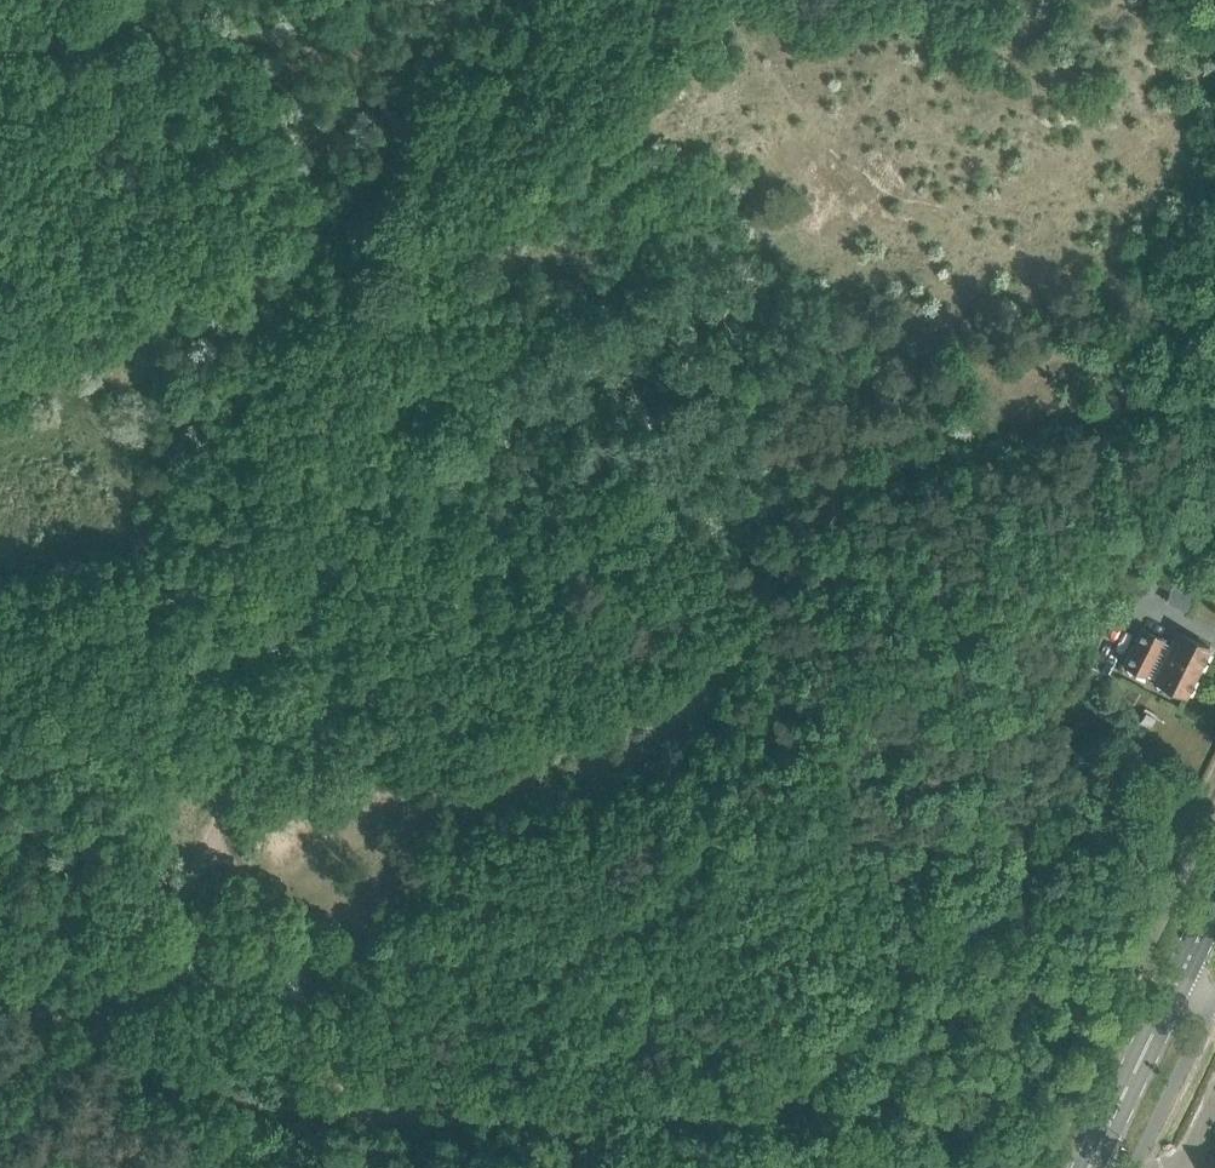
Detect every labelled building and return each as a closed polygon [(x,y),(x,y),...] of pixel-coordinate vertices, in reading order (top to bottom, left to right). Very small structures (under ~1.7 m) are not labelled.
[(1174,585),(1168,599),(1188,607),(1193,592),(1174,585)] [(1144,674),(1162,638),(1140,627),(1122,663),(1144,674)] [(1152,678),(1185,695),(1209,646),(1176,630),(1152,678)]
